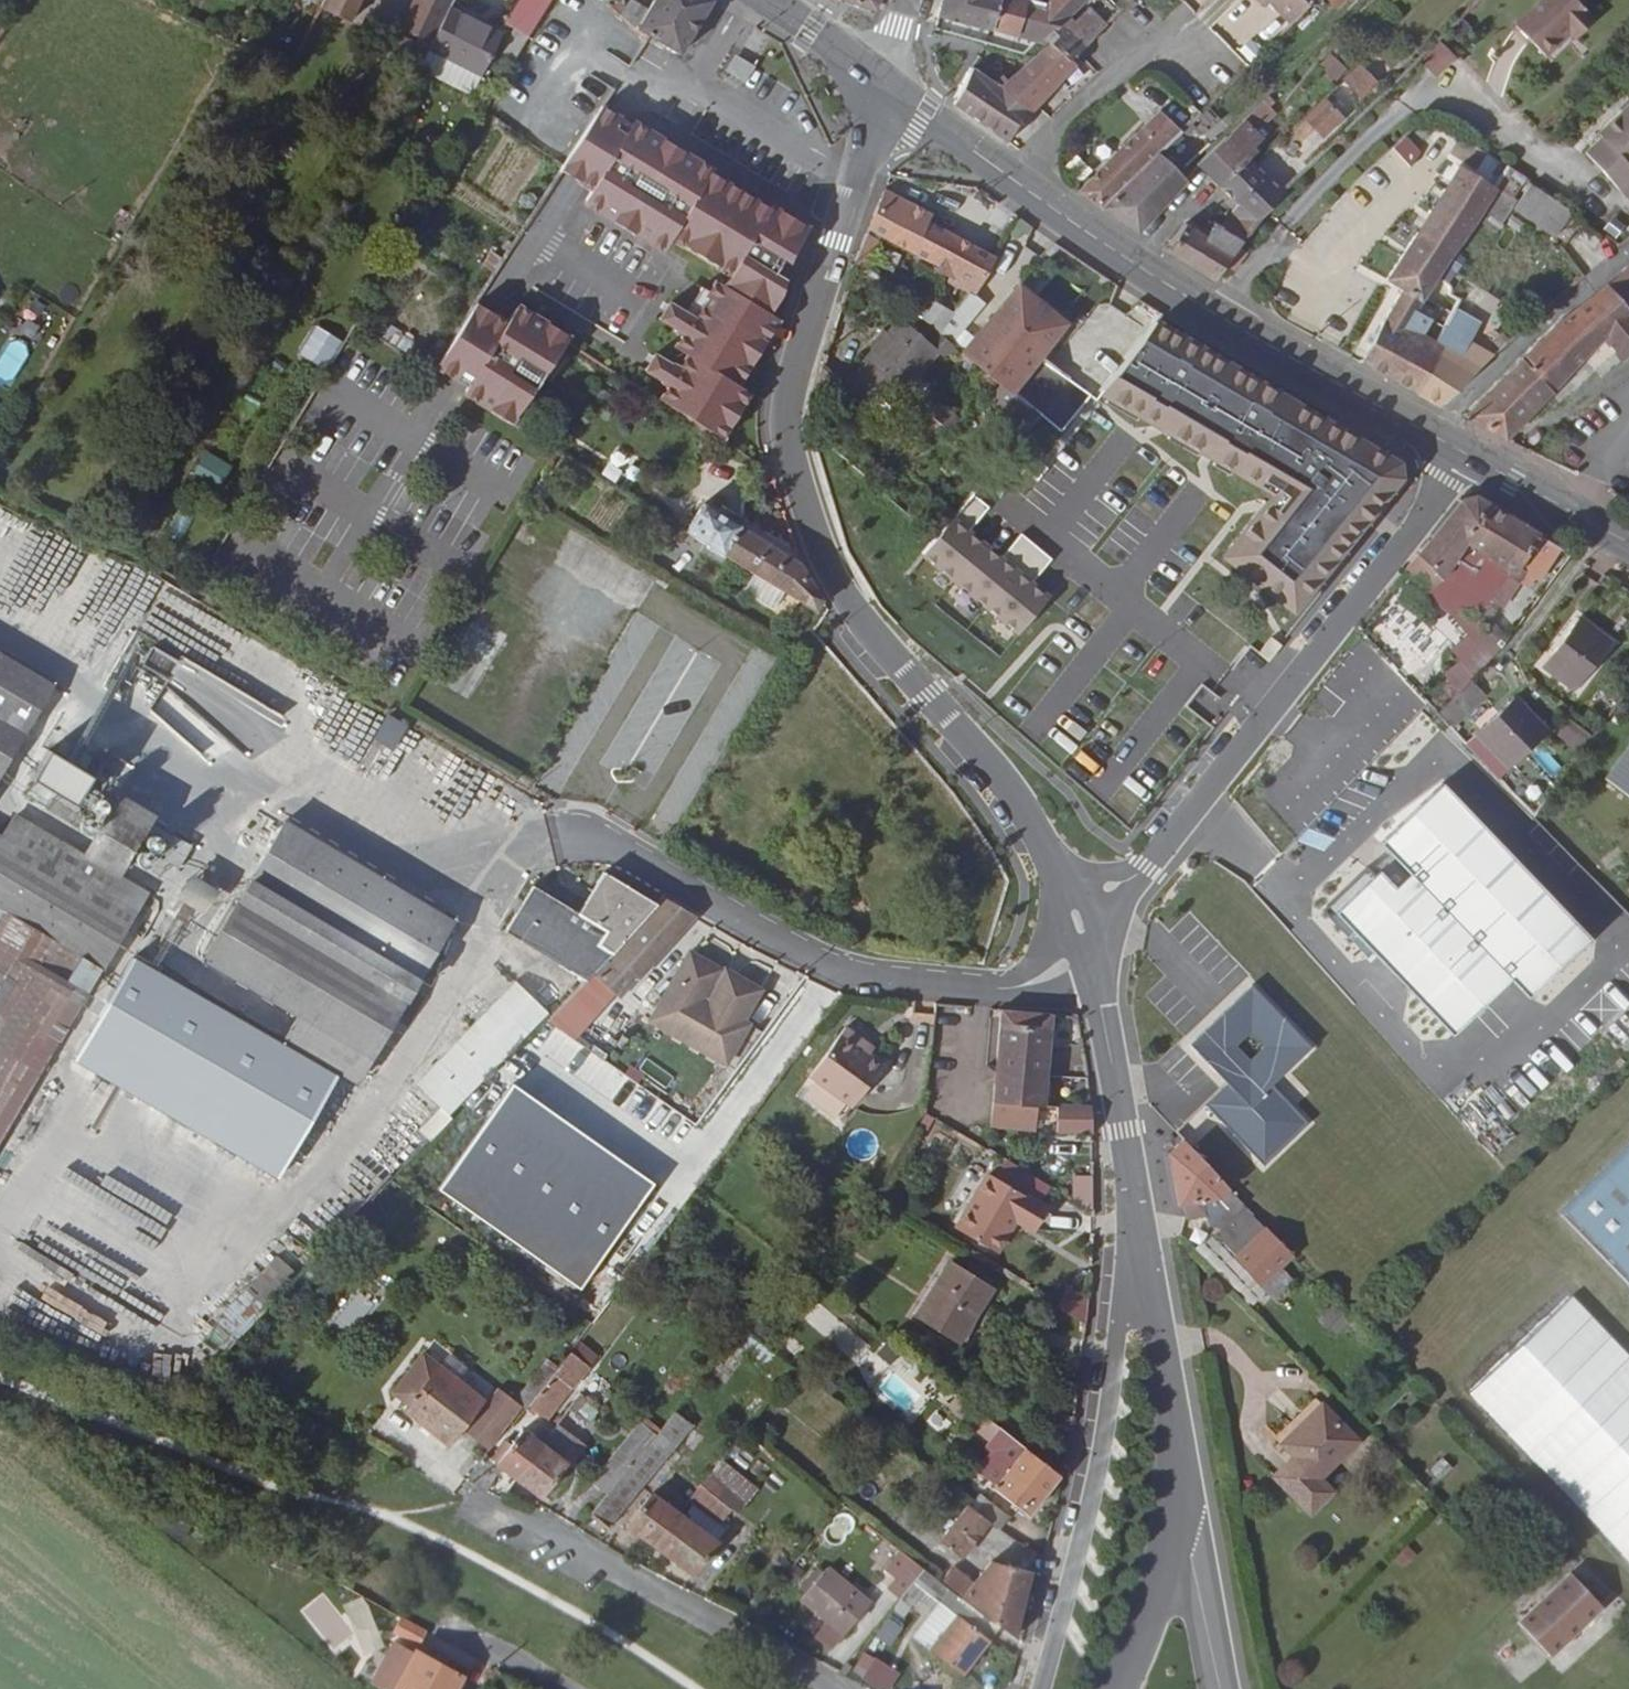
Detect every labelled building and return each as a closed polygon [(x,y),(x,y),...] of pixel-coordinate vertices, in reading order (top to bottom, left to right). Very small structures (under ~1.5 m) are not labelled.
[(323,6),(348,19),(358,0),(326,0),(323,6)] [(432,33),(447,7),(451,0),(387,0),(372,28),(377,31),(388,11),(432,33)] [(510,17),(516,22),(512,29),(526,38),(550,0),(521,0),(510,17)] [(631,0),(618,17),(637,36),(642,29),(680,55),(717,1),(714,0),(655,0),(647,11),(631,0)] [(1065,17),(1083,0),(1044,0),(1040,9),(1012,0),(941,0),(938,11),(1039,41),(1065,17)] [(1268,17),(1252,0),(1243,0),(1216,24),(1236,46),(1268,17)] [(1285,18),(1302,0),(1271,0),(1269,2),(1285,18)] [(1568,30),(1588,11),(1578,0),(1525,0),(1508,16),(1537,47),(1562,23),(1568,30)] [(1103,22),(1086,4),(1068,21),(1089,36),(1103,22)] [(477,76),(500,37),(447,7),(432,33),(425,47),(477,76)] [(1089,36),(1068,21),(1050,39),(1068,57),(1089,36)] [(1050,39),(998,86),(973,68),(950,104),(1005,141),(1020,110),(1072,61),(1068,57),(1050,39)] [(1442,40),(1421,59),(1438,77),(1459,58),(1442,40)] [(746,83),(755,64),(735,54),(726,73),(746,83)] [(1334,79),(1347,93),(1363,78),(1349,64),(1334,79)] [(647,124),(598,92),(557,157),(590,179),(583,189),(598,199),(596,202),(611,212),(615,205),(633,217),(629,224),(645,234),(647,230),(662,240),(670,226),(682,234),(680,237),(714,260),(717,256),(729,264),(720,279),(712,274),(702,290),(709,294),(705,300),(699,296),(689,312),(695,316),(687,329),(679,324),(669,340),(681,348),(672,363),(680,368),(670,384),(661,378),(656,387),(711,422),(737,382),(725,374),(767,309),(758,304),(769,287),(775,291),(780,275),(770,268),(780,253),(786,257),(796,227),(784,219),(789,212),(770,200),(768,203),(760,215),(750,208),(753,204),(716,179),(713,183),(703,176),(710,165),(695,156),(697,152),(682,143),(678,149),(660,137),(664,131),(649,121),(647,124)] [(1622,195),(1628,189),(1628,170),(1627,168),(1625,170),(1622,167),(1628,161),(1628,97),(1593,129),(1597,133),(1580,148),(1622,195)] [(1253,98),(1194,165),(1215,184),(1241,159),(1238,155),(1254,138),(1248,132),(1267,112),(1253,98)] [(1294,114),(1310,131),(1328,115),(1311,98),(1294,114)] [(1171,129),(1156,114),(1074,188),(1101,206),(1171,129)] [(1135,230),(1180,179),(1176,176),(1171,171),(1192,148),(1171,129),(1101,206),(1135,230)] [(682,143),(664,131),(660,137),(678,149),(682,143)] [(1257,158),(1248,166),(1241,159),(1215,184),(1234,203),(1229,210),(1250,223),(1262,208),(1273,192),(1259,179),(1268,169),(1257,158)] [(760,215),(768,203),(710,165),(703,176),(713,183),(716,179),(753,204),(750,208),(760,215)] [(1493,191),(1457,166),(1383,273),(1420,296),(1427,286),(1435,292),(1448,273),(1439,269),(1493,191)] [(1548,229),(1554,219),(1566,206),(1526,173),(1508,196),(1548,229)] [(926,212),(882,187),(849,259),(870,277),(878,266),(865,259),(872,245),(883,251),(888,239),(920,256),(909,289),(917,293),(928,269),(942,276),(940,279),(950,285),(938,305),(943,308),(955,314),(968,293),(973,296),(990,255),(923,217),(926,212)] [(633,217),(615,205),(611,212),(629,224),(633,217)] [(1566,228),(1575,221),(1579,216),(1566,206),(1554,219),(1566,228)] [(1239,240),(1250,223),(1229,210),(1216,226),(1239,240)] [(1202,232),(1182,222),(1165,250),(1191,265),(1212,277),(1239,240),(1216,226),(1208,221),(1202,232)] [(1576,238),(1584,230),(1575,221),(1566,228),(1576,238)] [(1628,353),(1628,272),(1623,265),(1562,314),(1559,312),(1461,411),(1500,436),(1595,341),(1620,361),(1628,353)] [(1400,289),(1357,357),(1413,388),(1437,348),(1428,341),(1415,332),(1426,313),(1414,305),(1420,296),(1383,273),(1381,276),(1400,289)] [(1018,283),(959,351),(1004,389),(1036,350),(1062,319),(1018,283)] [(917,293),(907,306),(920,318),(920,314),(929,300),(917,293)] [(973,296),(968,293),(955,314),(966,320),(979,299),(973,296)] [(509,317),(473,294),(439,349),(464,365),(467,360),(477,367),(470,379),(468,381),(485,392),(487,389),(496,395),(492,401),(514,415),(570,331),(546,316),(542,322),(533,317),(535,313),(517,302),(509,317)] [(542,322),(546,316),(520,299),(517,302),(535,313),(533,317),(542,322)] [(920,314),(920,318),(930,327),(943,308),(938,305),(929,300),(920,314)] [(37,338),(51,312),(36,304),(22,331),(37,338)] [(886,309),(852,347),(860,355),(878,370),(888,380),(923,340),(886,309)] [(1413,388),(1438,402),(1488,352),(1465,337),(1473,326),(1451,311),(1449,314),(1428,341),(1437,348),(1413,388)] [(1153,317),(1099,383),(1119,395),(1117,398),(1153,419),(1154,416),(1209,448),(1208,451),(1255,479),(1258,475),(1273,483),(1281,490),(1270,503),(1262,496),(1223,544),(1238,556),(1234,561),(1273,592),(1277,587),(1292,599),(1313,573),(1310,571),(1334,542),(1336,544),(1394,472),(1393,458),(1351,433),(1349,436),(1318,418),(1320,415),(1290,398),(1289,401),(1271,390),(1273,387),(1197,342),(1195,345),(1177,335),(1179,332),(1153,317)] [(0,356),(0,379),(8,385),(31,351),(12,338),(0,356)] [(464,365),(439,349),(434,356),(470,379),(477,367),(467,360),(464,365)] [(1036,350),(1004,389),(1012,397),(1021,403),(1054,364),(1047,359),(1036,350)] [(1068,361),(1054,351),(1047,359),(1054,364),(1061,369),(1068,361)] [(860,355),(835,382),(854,398),(878,370),(860,355)] [(1056,424),(1086,387),(1061,369),(1054,364),(1021,403),(1029,411),(1031,413),(1034,408),(1056,424)] [(485,392),(468,381),(466,385),(492,401),(496,395),(487,389),(485,392)] [(921,385),(910,398),(934,419),(946,406),(921,385)] [(1012,397),(1006,405),(1023,419),(1029,411),(1021,403),(1012,397)] [(812,588),(783,545),(729,510),(704,494),(695,488),(677,518),(807,598),(812,588)] [(1010,627),(1038,595),(1020,580),(1040,555),(1010,530),(991,553),(959,526),(980,501),(965,489),(915,547),(1010,627)] [(1459,501),(1421,549),(1402,568),(1424,586),(1438,573),(1449,583),(1457,574),(1462,568),(1452,556),(1465,540),(1503,563),(1481,590),(1471,586),(1461,597),(1463,599),(1450,612),(1470,631),(1454,647),(1466,656),(1451,670),(1464,682),(1465,680),(1497,650),(1504,641),(1474,610),(1490,591),(1497,596),(1519,572),(1529,581),(1535,573),(1538,577),(1563,548),(1474,494),(1459,501)] [(1457,574),(1471,586),(1481,590),(1503,563),(1465,540),(1452,556),(1462,568),(1457,574)] [(1418,681),(1442,665),(1399,602),(1375,619),(1418,681)] [(1542,660),(1574,683),(1608,639),(1575,614),(1542,660)] [(166,680),(145,719),(223,760),(230,747),(262,764),(288,716),(154,644),(142,667),(166,680)] [(1443,728),(1480,695),(1465,680),(1464,682),(1431,713),(1443,728)] [(1204,713),(1213,691),(1199,684),(1189,706),(1204,713)] [(364,721),(379,730),(391,710),(374,699),(364,721)] [(1540,733),(1509,699),(1459,744),(1492,779),(1540,733)] [(1577,752),(1592,738),(1573,718),(1558,732),(1577,752)] [(1608,774),(1628,790),(1628,745),(1608,774)] [(46,750),(33,778),(44,784),(58,755),(46,750)] [(101,879),(68,859),(102,793),(64,772),(26,838),(0,825),(0,1073),(101,879)] [(1583,931),(1432,779),(1370,839),(1384,853),(1366,871),(1359,864),(1319,902),(1446,1030),(1503,974),(1521,992),(1583,931)] [(356,1075),(441,915),(268,823),(192,959),(291,1014),(279,1033),(356,1075)] [(152,854),(183,867),(193,843),(162,830),(152,854)] [(496,923),(580,979),(589,971),(657,901),(601,865),(576,909),(525,878),(496,923)] [(196,876),(181,900),(209,916),(224,892),(196,876)] [(629,972),(635,977),(699,909),(667,891),(657,901),(589,971),(609,991),(629,972)] [(686,948),(648,1026),(732,1066),(770,987),(686,948)] [(529,1005),(494,970),(394,1069),(430,1105),(529,1005)] [(547,971),(530,989),(550,1008),(568,990),(547,971)] [(1310,1046),(1250,984),(1192,1043),(1227,1079),(1202,1103),(1262,1163),(1305,1123),(1271,1084),(1310,1046)] [(594,1005),(575,985),(561,999),(580,1019),(594,1005)] [(1043,1077),(1048,1004),(998,1000),(993,1062),(992,1076),(989,1120),(1027,1123),(1029,1099),(1041,1099),(1043,1091),(1043,1077)] [(866,1050),(858,1045),(864,1038),(841,1022),(805,1072),(847,1103),(879,1059),(866,1050)] [(866,1050),(870,1042),(864,1038),(858,1045),(866,1050)] [(982,1061),(981,1075),(992,1076),(993,1062),(982,1061)] [(1050,1091),(1051,1077),(1043,1077),(1043,1091),(1050,1091)] [(1057,1101),(1056,1127),(1092,1130),(1092,1103),(1057,1101)] [(422,1110),(404,1129),(420,1140),(438,1122),(422,1110)] [(1190,1141),(1212,1129),(1205,1115),(1183,1126),(1190,1141)] [(1225,1240),(1222,1246),(1255,1279),(1274,1259),(1266,1251),(1276,1238),(1161,1119),(1153,1126),(1161,1135),(1153,1142),(1167,1198),(1179,1208),(1198,1200),(1206,1208),(1199,1214),(1225,1240)] [(1541,1214),(1628,1304),(1628,1130),(1541,1214)] [(1048,1195),(995,1164),(962,1223),(1001,1244),(1020,1211),(1035,1219),(1048,1195)] [(1096,1202),(1093,1175),(1073,1177),(1076,1204),(1096,1202)] [(227,1269),(250,1292),(290,1252),(268,1229),(227,1269)] [(991,1282),(950,1259),(919,1312),(960,1336),(991,1282)] [(1278,1264),(1274,1259),(1255,1279),(1260,1284),(1278,1264)] [(1082,1321),(1094,1299),(1070,1287),(1059,1309),(1082,1321)] [(1559,1296),(1464,1386),(1628,1559),(1628,1370),(1559,1296)] [(1336,1306),(1319,1320),(1334,1338),(1351,1323),(1336,1306)] [(747,1330),(735,1345),(767,1370),(778,1356),(747,1330)] [(779,1351),(793,1361),(803,1347),(789,1337),(779,1351)] [(497,1395),(453,1361),(416,1413),(460,1445),(497,1395)] [(563,1390),(547,1412),(569,1427),(572,1424),(582,1408),(577,1404),(579,1401),(563,1390)] [(997,1478),(1034,1506),(1066,1466),(970,1392),(957,1408),(991,1434),(998,1425),(1023,1445),(997,1478)] [(501,1411),(523,1427),(536,1410),(523,1400),(515,1411),(506,1404),(501,1411)] [(1347,1439),(1309,1401),(1279,1432),(1316,1470),(1347,1439)] [(671,1434),(623,1495),(609,1514),(626,1527),(707,1421),(691,1408),(671,1434)] [(655,1422),(608,1483),(623,1495),(671,1434),(655,1422)] [(1269,1422),(1258,1433),(1269,1443),(1279,1432),(1269,1422)] [(569,1427),(554,1445),(529,1480),(553,1498),(579,1463),(575,1460),(590,1438),(572,1424),(569,1427)] [(509,1465),(501,1458),(484,1482),(505,1492),(520,1473),(529,1480),(554,1445),(535,1431),(509,1465)] [(1317,1494),(1305,1480),(1316,1470),(1279,1432),(1269,1443),(1280,1455),(1260,1476),(1297,1513),(1317,1494)] [(763,1489),(730,1463),(716,1483),(722,1489),(715,1498),(742,1519),(763,1489)] [(1015,1503),(991,1485),(983,1497),(997,1509),(1006,1515),(1015,1503)] [(667,1492),(644,1523),(671,1543),(694,1513),(667,1492)] [(997,1509),(983,1497),(978,1494),(956,1524),(966,1532),(960,1542),(968,1548),(997,1509)] [(841,1512),(823,1533),(837,1544),(854,1523),(841,1512)] [(733,1542),(694,1513),(671,1543),(710,1572),(733,1542)] [(910,1571),(903,1582),(915,1592),(918,1588),(938,1560),(914,1541),(899,1563),(910,1571)] [(957,1561),(951,1570),(957,1575),(1011,1617),(1024,1627),(1039,1562),(999,1551),(979,1576),(957,1561)] [(949,1569),(938,1560),(918,1588),(929,1596),(949,1569)] [(886,1600),(843,1568),(820,1599),(847,1619),(835,1635),(851,1647),(886,1600)] [(1603,1608),(1566,1572),(1517,1621),(1551,1658),(1603,1608)] [(945,1641),(975,1665),(1011,1617),(957,1575),(947,1589),(970,1608),(945,1641)] [(427,1631),(434,1618),(411,1605),(405,1618),(427,1631)] [(466,1681),(469,1676),(465,1673),(470,1666),(453,1654),(459,1646),(445,1637),(439,1645),(425,1635),(424,1637),(406,1625),(380,1663),(398,1674),(397,1677),(398,1678),(396,1681),(408,1688),(476,1688),(466,1681)] [(902,1674),(866,1651),(851,1673),(876,1688),(892,1688),(902,1674)]
